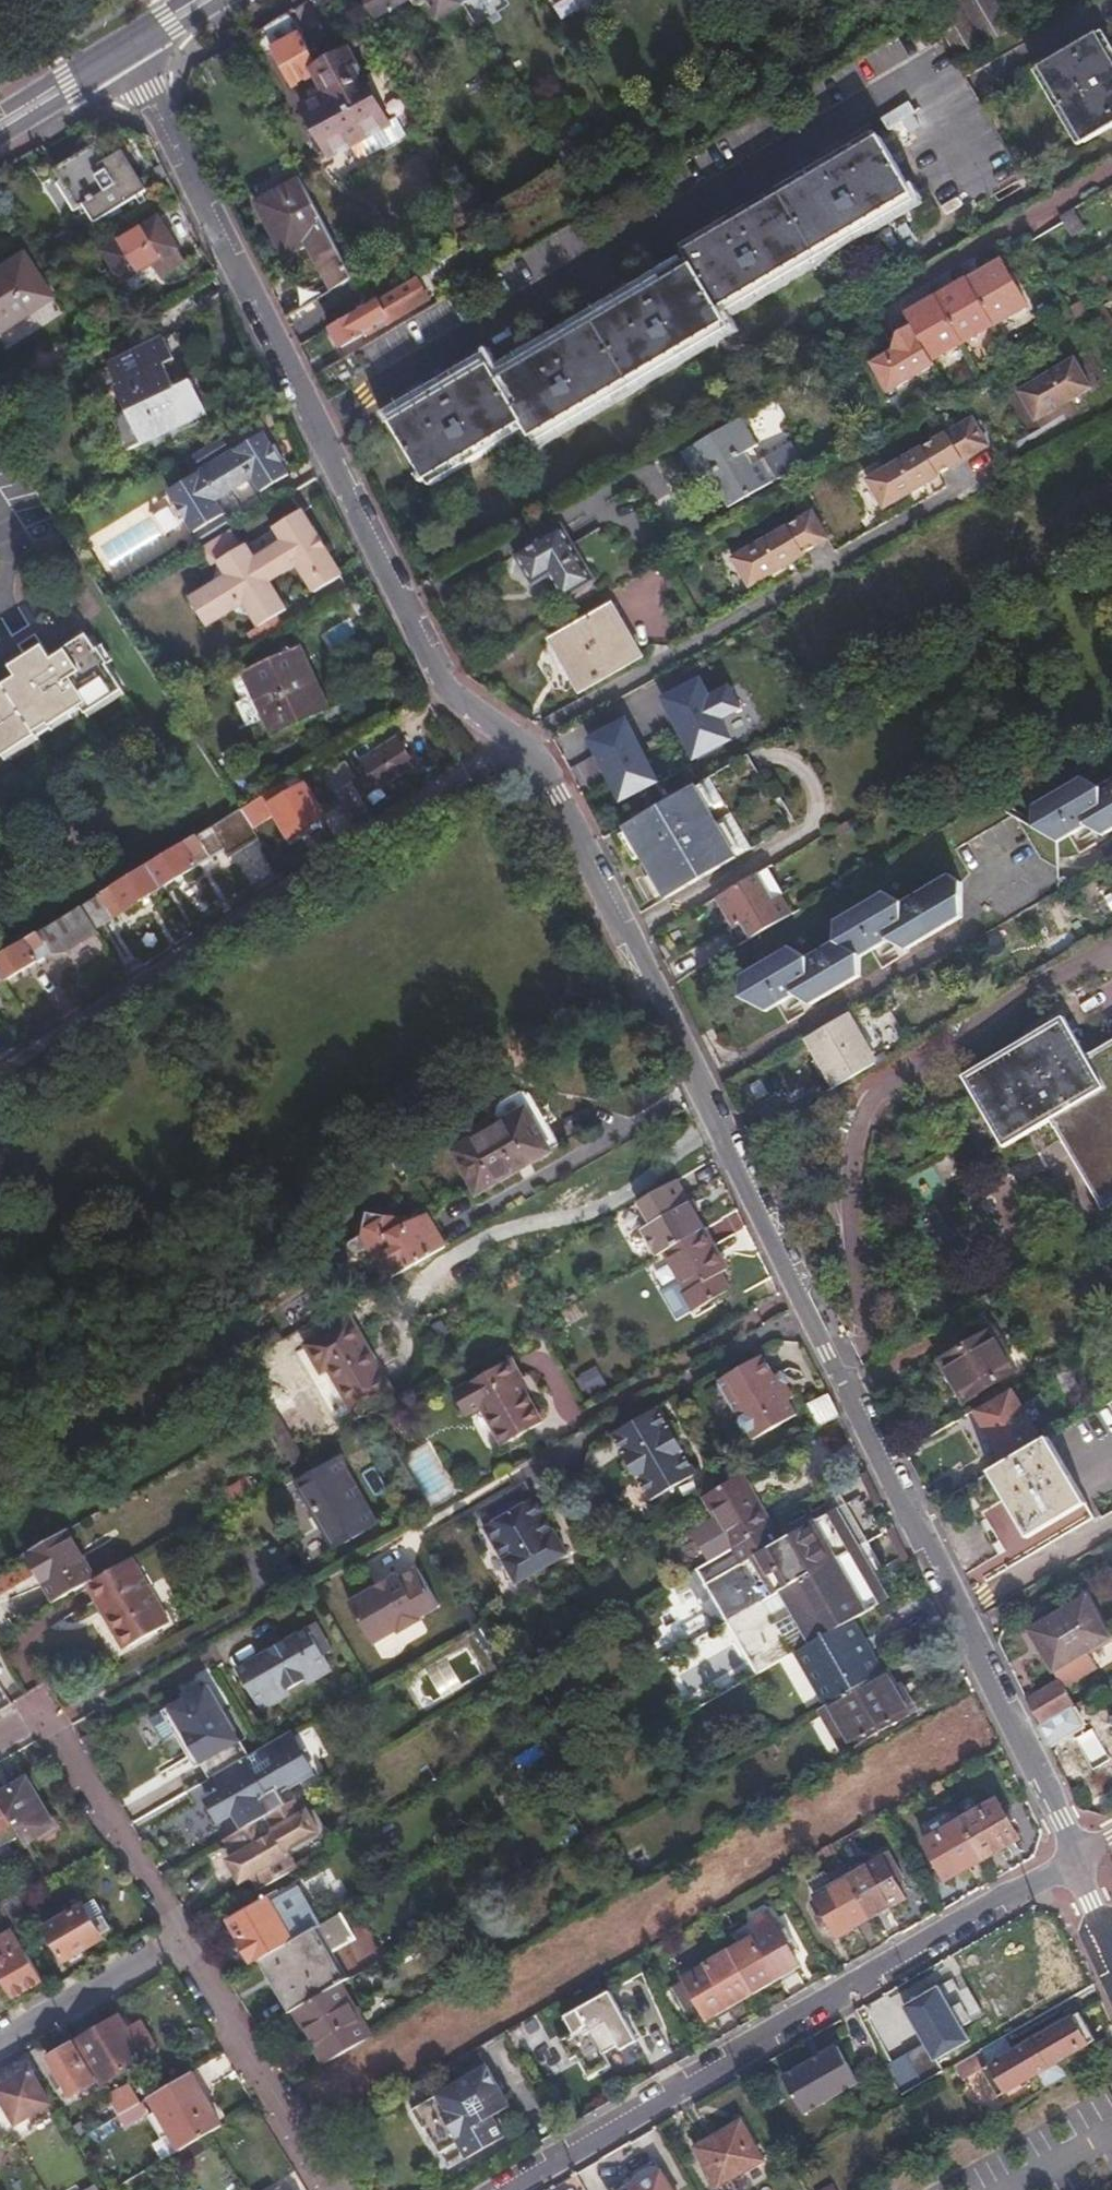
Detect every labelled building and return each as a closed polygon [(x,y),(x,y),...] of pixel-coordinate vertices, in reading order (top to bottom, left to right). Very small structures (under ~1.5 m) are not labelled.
[(375,20),(410,2),(413,9),(419,9),(425,6),(434,23),(462,9),(457,0),(364,0),(375,20)] [(932,19),(963,71),(1020,37),(998,0),(964,0),(932,19)] [(288,81),(317,65),(314,60),(300,34),(271,50),(288,81)] [(1111,129),(1111,61),(1099,39),(1043,72),(1086,144),(1111,129)] [(314,60),(317,65),(319,70),(315,72),(328,98),(305,111),(333,160),(392,127),(344,43),(314,60)] [(416,476),(420,483),(524,423),(532,437),(724,326),(716,312),(912,198),(879,141),(683,254),(691,268),(499,379),(492,367),(392,424),(421,473),(416,476)] [(90,208),(100,225),(143,197),(118,158),(106,165),(98,153),(55,181),(78,216),(90,208)] [(307,246),(331,292),(354,280),(302,181),(259,204),(287,256),(307,246)] [(1072,212),(1058,220),(1061,226),(1070,243),(1084,235),(1072,212)] [(108,256),(128,286),(157,267),(165,279),(188,264),(159,221),(108,256)] [(54,302),(26,258),(0,274),(0,336),(54,302)] [(872,367),(878,378),(1020,296),(1000,263),(904,319),(911,331),(897,337),(891,356),(872,367)] [(379,301),(331,328),(342,347),(368,332),(366,329),(371,327),(374,332),(392,321),(389,316),(401,309),(405,314),(428,301),(427,300),(434,296),(422,276),(402,287),(379,301)] [(1020,296),(878,378),(887,394),(932,368),(929,364),(1026,308),(1020,296)] [(1091,313),(1104,336),(1111,332),(1111,316),(1106,305),(1091,313)] [(401,309),(389,316),(392,321),(405,314),(401,309)] [(349,350),(358,372),(449,336),(440,314),(349,350)] [(179,359),(167,338),(113,368),(125,390),(121,393),(133,414),(119,421),(137,453),(214,410),(197,378),(181,387),(169,364),(179,359)] [(1078,358),(1018,393),(1035,421),(1095,386),(1078,358)] [(711,475),(728,505),(804,462),(792,441),(760,459),(755,449),(760,446),(744,418),(685,452),(701,480),(711,475)] [(975,419),(869,480),(886,509),(942,476),(940,472),(989,444),(975,419)] [(200,454),(191,458),(202,475),(169,496),(194,537),(192,539),(201,552),(233,532),(239,529),(224,505),(253,487),(259,496),(290,476),(263,434),(226,457),(217,443),(200,454)] [(199,475),(190,461),(183,466),(192,479),(199,475)] [(170,506),(155,515),(167,533),(181,524),(170,506)] [(277,529),(286,543),(312,526),(304,512),(277,529)] [(814,512),(732,559),(748,587),(805,555),(803,553),(829,538),(814,512)] [(100,543),(106,560),(160,538),(153,521),(100,543)] [(233,532),(201,552),(212,570),(219,566),(223,589),(211,596),(228,624),(236,619),(255,625),(258,630),(247,637),(255,651),(288,631),(279,617),(270,603),(280,597),(271,583),(300,565),(309,579),(317,574),(326,588),(343,578),(335,564),(335,563),(313,526),(312,526),(286,543),(289,547),(252,571),(240,552),(245,549),(233,532)] [(564,527),(519,553),(536,583),(552,573),(564,595),(593,579),(564,527)] [(249,546),(245,549),(240,552),(252,571),(289,547),(286,543),(258,560),(249,546)] [(317,574),(309,579),(317,593),(326,588),(317,574)] [(216,631),(228,624),(211,596),(199,603),(216,631)] [(270,603),(279,617),(288,611),(280,597),(270,603)] [(553,639),(580,688),(639,655),(611,606),(553,639)] [(34,734),(29,726),(42,718),(47,725),(79,704),(84,713),(123,688),(90,635),(51,660),(43,647),(10,668),(16,676),(0,686),(0,755),(34,734)] [(299,648),(244,675),(255,697),(276,739),(331,712),(299,648)] [(255,697),(244,675),(231,681),(242,703),(255,697)] [(665,698),(698,761),(742,740),(730,720),(750,709),(739,687),(721,695),(709,676),(665,698)] [(637,720),(595,736),(620,800),(662,783),(637,720)] [(365,760),(380,785),(415,763),(399,738),(365,760)] [(352,822),(367,814),(350,782),(356,779),(347,762),(325,776),(334,792),(352,822)] [(1053,846),(1084,828),(1098,838),(1111,829),(1111,779),(1090,791),(1076,783),(1026,812),(1025,828),(1053,846)] [(694,780),(624,821),(666,894),(737,853),(694,780)] [(268,794),(240,812),(248,825),(270,812),(289,841),(321,821),(300,789),(275,804),(268,794)] [(240,812),(149,867),(162,888),(224,850),(229,858),(258,840),(248,825),(240,812)] [(149,867),(84,908),(91,919),(122,900),(128,910),(162,888),(149,867)] [(756,871),(718,893),(728,910),(729,910),(735,920),(742,916),(751,933),(790,910),(780,892),(772,897),(756,871)] [(957,883),(944,874),(894,907),(879,899),(830,928),(827,947),(800,963),(784,955),(737,982),(737,1003),(760,1017),(791,1000),(808,1008),(855,981),(857,960),(886,944),(901,952),(957,921),(957,883)] [(6,956),(0,959),(0,977),(5,985),(51,957),(67,954),(100,934),(91,919),(84,908),(6,956)] [(842,1015),(800,1039),(831,1091),(872,1067),(842,1015)] [(1083,1059),(1062,1021),(1059,1023),(1054,1015),(1046,1020),(1050,1028),(961,1081),(999,1146),(1045,1119),(1098,1210),(1111,1202),(1111,1041),(1083,1059)] [(448,1155),(471,1195),(553,1149),(541,1129),(530,1135),(519,1116),(448,1155)] [(682,1177),(643,1199),(655,1220),(646,1225),(662,1251),(667,1248),(700,1229),(685,1204),(694,1199),(682,1177)] [(363,1250),(381,1282),(390,1277),(439,1249),(421,1217),(400,1230),(395,1221),(361,1214),(355,1237),(350,1240),(358,1253),(363,1250)] [(708,1225),(700,1229),(667,1248),(689,1288),(686,1290),(696,1309),(735,1287),(724,1269),(731,1265),(708,1225)] [(309,1342),(313,1349),(357,1324),(353,1317),(309,1342)] [(357,1324),(313,1349),(324,1368),(331,1364),(356,1409),(393,1388),(357,1324)] [(988,1331),(932,1363),(957,1406),(1013,1374),(988,1331)] [(771,1367),(758,1345),(719,1367),(738,1400),(734,1402),(751,1433),(794,1408),(785,1393),(790,1390),(776,1365),(771,1367)] [(478,1406),(501,1444),(541,1421),(505,1360),(453,1390),(466,1413),(478,1406)] [(598,1366),(582,1375),(592,1393),(608,1384),(598,1366)] [(738,1400),(719,1367),(715,1370),(734,1402),(738,1400)] [(1011,1391),(975,1411),(1004,1462),(1040,1442),(1011,1391)] [(840,1416),(828,1394),(809,1404),(821,1426),(840,1416)] [(655,1404),(610,1430),(624,1453),(622,1459),(629,1471),(635,1472),(649,1495),(694,1470),(655,1404)] [(276,1405),(265,1411),(267,1414),(294,1462),(306,1455),(276,1405)] [(1107,1542),(1046,1438),(1040,1442),(1004,1462),(959,1488),(1020,1593),(1107,1542)] [(409,1453),(430,1507),(454,1498),(433,1444),(409,1453)] [(297,1478),(324,1523),(337,1544),(374,1520),(334,1456),(297,1478)] [(772,1525),(741,1472),(721,1483),(705,1492),(736,1545),(772,1525)] [(534,1497),(524,1480),(477,1507),(487,1524),(484,1525),(517,1582),(569,1553),(536,1495),(534,1497)] [(846,1483),(772,1525),(779,1537),(853,1495),(846,1483)] [(779,1537),(772,1525),(736,1545),(743,1558),(759,1549),(783,1591),(793,1586),(856,1549),(866,1544),(877,1537),(853,1495),(779,1537)] [(337,1544),(324,1523),(314,1529),(327,1551),(337,1544)] [(69,1527),(28,1551),(55,1598),(83,1582),(97,1575),(69,1527)] [(897,1595),(866,1544),(856,1549),(886,1601),(897,1595)] [(856,1549),(793,1586),(823,1638),(850,1622),(886,1601),(856,1549)] [(97,1575),(83,1582),(101,1612),(105,1609),(126,1646),(167,1622),(129,1556),(97,1575)] [(377,1649),(396,1637),(398,1640),(420,1627),(419,1624),(443,1610),(421,1573),(405,1582),(402,1578),(353,1607),(377,1649)] [(1028,1628),(1058,1681),(1081,1668),(1075,1657),(1111,1637),(1087,1594),(1028,1628)] [(262,1707),(293,1690),(290,1684),(306,1675),(309,1681),(334,1668),(325,1652),(334,1647),(318,1618),(237,1664),(262,1707)] [(850,1622),(823,1638),(797,1652),(827,1704),(880,1674),(850,1622)] [(701,1660),(672,1675),(687,1704),(746,1673),(722,1628),(692,1643),(701,1660)] [(908,1715),(884,1672),(880,1674),(827,1704),(827,1705),(851,1748),(908,1715)] [(1058,1681),(1024,1699),(1039,1725),(1072,1706),(1058,1681)] [(201,1763),(209,1777),(212,1776),(250,1754),(209,1683),(169,1706),(182,1730),(176,1733),(189,1756),(207,1746),(212,1755),(201,1762),(201,1763)] [(842,1753),(851,1748),(827,1705),(818,1710),(842,1753)] [(182,1730),(169,1706),(162,1710),(176,1733),(182,1730)] [(290,1731),(264,1746),(250,1754),(212,1776),(218,1787),(206,1794),(220,1817),(244,1803),(255,1822),(293,1800),(321,1784),(290,1731)] [(195,1767),(201,1763),(201,1762),(212,1755),(207,1746),(189,1756),(195,1767)] [(0,1794),(0,1796),(27,1843),(56,1826),(27,1777),(0,1794)] [(998,1798),(962,1818),(984,1857),(1019,1837),(998,1798)] [(313,1835),(293,1800),(255,1822),(220,1841),(231,1859),(229,1866),(236,1878),(243,1879),(250,1876),(258,1890),(290,1872),(281,1856),(313,1835)] [(9,1825),(0,1809),(0,1831),(9,1825)] [(984,1857),(962,1818),(925,1838),(948,1878),(984,1857)] [(881,1856),(848,1874),(873,1918),(906,1900),(881,1856)] [(323,1903),(343,1888),(328,1867),(308,1883),(323,1903)] [(873,1918),(848,1874),(815,1893),(839,1936),(873,1918)] [(229,1919),(253,1962),(259,1958),(291,1940),(309,1930),(319,1924),(295,1881),(268,1897),(229,1919)] [(0,1901),(0,1909),(11,1929),(31,1917),(16,1891),(0,1901)] [(69,1957),(71,1961),(83,1954),(81,1950),(107,1935),(105,1932),(111,1928),(103,1915),(97,1918),(89,1903),(47,1927),(65,1959),(69,1957)] [(762,1931),(729,1949),(753,1991),(799,1964),(768,1908),(754,1916),(762,1931)] [(309,1930),(259,1958),(289,2011),(293,2009),(342,1981),(327,1954),(356,1938),(341,1912),(319,1924),(309,1930)] [(41,1980),(12,1930),(0,1937),(0,1951),(3,1957),(0,1959),(0,1975),(12,1996),(41,1980)] [(753,1991),(729,1949),(697,1968),(688,1953),(674,1961),(707,2017),(753,1991)] [(342,1981),(293,2009),(323,2063),(370,2036),(373,2034),(342,1981)] [(904,2007),(933,2060),(967,2041),(938,1988),(904,2007)] [(577,2054),(590,2076),(612,2064),(605,2052),(618,2044),(622,2050),(638,2040),(610,1990),(564,2016),(573,2031),(560,2039),(570,2057),(577,2054)] [(1012,2051),(1004,2036),(978,2051),(986,2065),(980,2069),(996,2097),(1031,2077),(1039,2091),(1064,2076),(1057,2062),(1094,2041),(1078,2013),(1031,2040),(1012,2051)] [(536,2015),(509,2030),(519,2049),(546,2034),(536,2015)] [(103,2083),(142,2061),(126,2032),(116,2016),(76,2039),(103,2083)] [(126,2032),(142,2061),(155,2053),(139,2025),(126,2032)] [(95,2080),(73,2041),(47,2055),(54,2069),(50,2071),(56,2083),(61,2080),(69,2093),(95,2080)] [(781,2078),(802,2115),(856,2085),(835,2047),(781,2078)] [(986,2065),(978,2051),(952,2066),(960,2080),(980,2069),(986,2065)] [(16,2124),(50,2105),(29,2067),(0,2084),(0,2096),(16,2124)] [(457,2142),(466,2157),(504,2136),(486,2104),(503,2095),(487,2067),(410,2111),(423,2133),(426,2131),(437,2153),(457,2142)] [(150,2096),(179,2147),(211,2129),(221,2123),(191,2072),(150,2096)] [(104,2095),(116,2116),(120,2113),(137,2103),(140,2102),(128,2081),(104,2095)] [(137,2103),(120,2113),(126,2124),(144,2114),(137,2103)] [(695,2148),(718,2189),(763,2164),(740,2122),(695,2148)] [(661,2175),(634,2189),(670,2189),(661,2175)] [(92,2182),(78,2189),(97,2189),(92,2182)]
